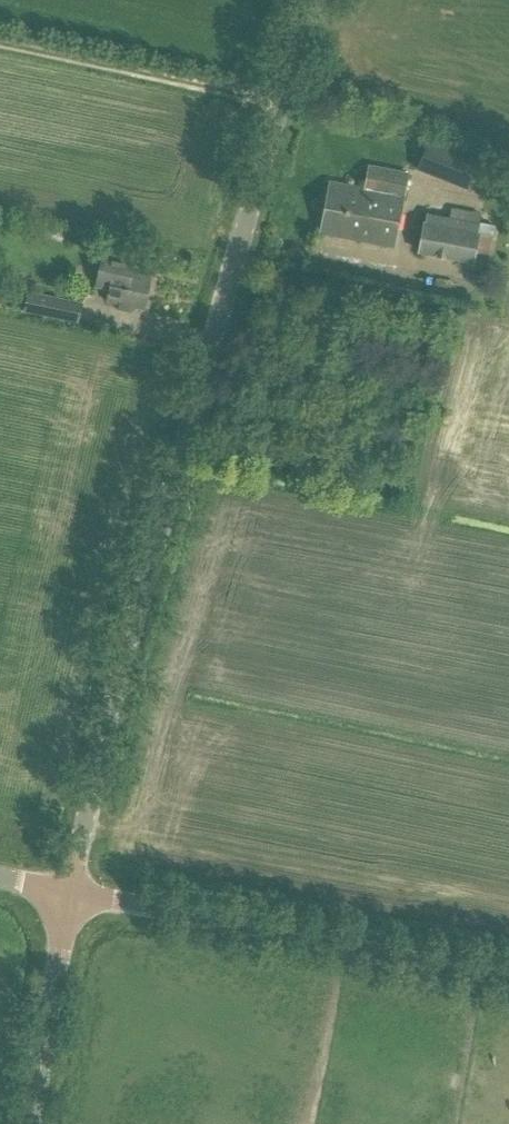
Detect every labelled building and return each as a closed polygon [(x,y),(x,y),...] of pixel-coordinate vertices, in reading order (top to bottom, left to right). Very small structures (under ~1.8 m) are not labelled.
[(331,182),(321,232),(395,247),(409,174),(370,167),(366,189),(331,182)] [(423,220),(418,253),(474,264),(480,232),(478,232),(480,222),(479,222),(481,213),(453,207),(452,207),(450,216),(427,213),(425,220),(423,220)] [(133,273),(135,260),(104,254),(97,288),(108,290),(106,301),(123,305),(123,309),(132,311),(133,307),(145,309),(152,278),(133,273)] [(77,321),(81,303),(28,291),(24,310),(77,321)]
